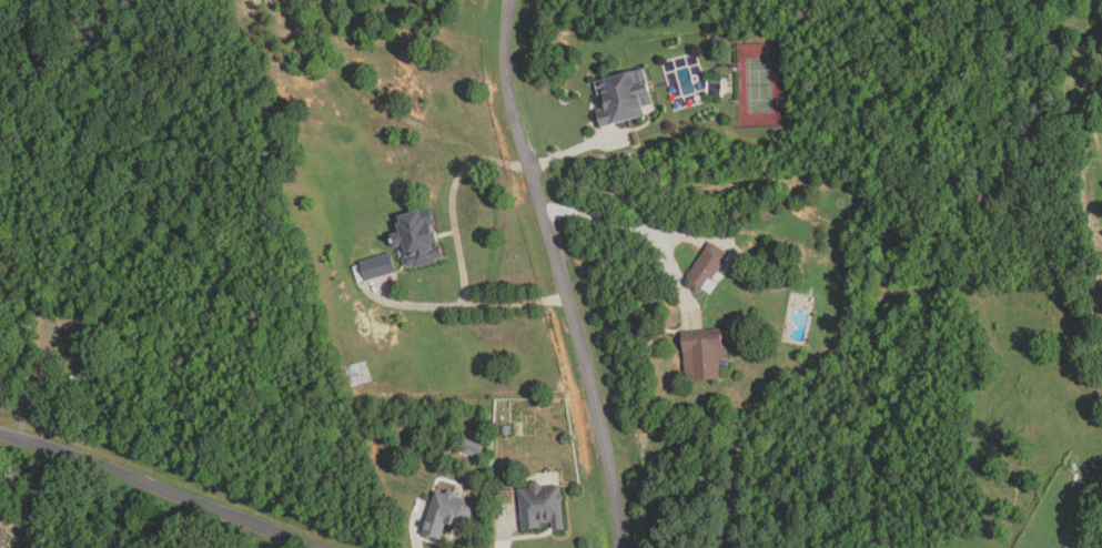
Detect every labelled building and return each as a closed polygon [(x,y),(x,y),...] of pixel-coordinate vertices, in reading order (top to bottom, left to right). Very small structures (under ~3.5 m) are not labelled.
[(603,126),(597,110),(603,109),(595,81),(644,67),(655,102),(643,106),(645,113),(603,126)] [(445,256),(436,258),(437,263),(415,270),(414,265),(406,267),(403,256),(407,255),(404,244),(395,247),(392,233),(400,231),(397,223),(402,222),(401,215),(429,206),(445,256)] [(686,277),(711,241),(730,254),(712,281),(718,284),(710,295),(686,277)] [(397,271),(366,281),(361,262),(392,253),(397,271)] [(687,382),(683,334),(722,329),(724,347),(727,347),(728,361),(720,362),(722,378),(687,382)] [(374,382),(352,388),(346,367),(368,361),(374,382)] [(512,435),(503,435),(503,426),(512,426),(512,435)] [(479,458),(462,453),(467,438),(484,444),(479,458)] [(519,489),(529,488),(536,480),(544,487),(560,485),(565,529),(554,530),(553,521),(542,522),(542,527),(524,529),(519,489)] [(475,503),(468,528),(446,521),(441,540),(423,535),(436,490),(446,494),(446,491),(449,490),(455,491),(457,495),(456,497),(475,503)]
